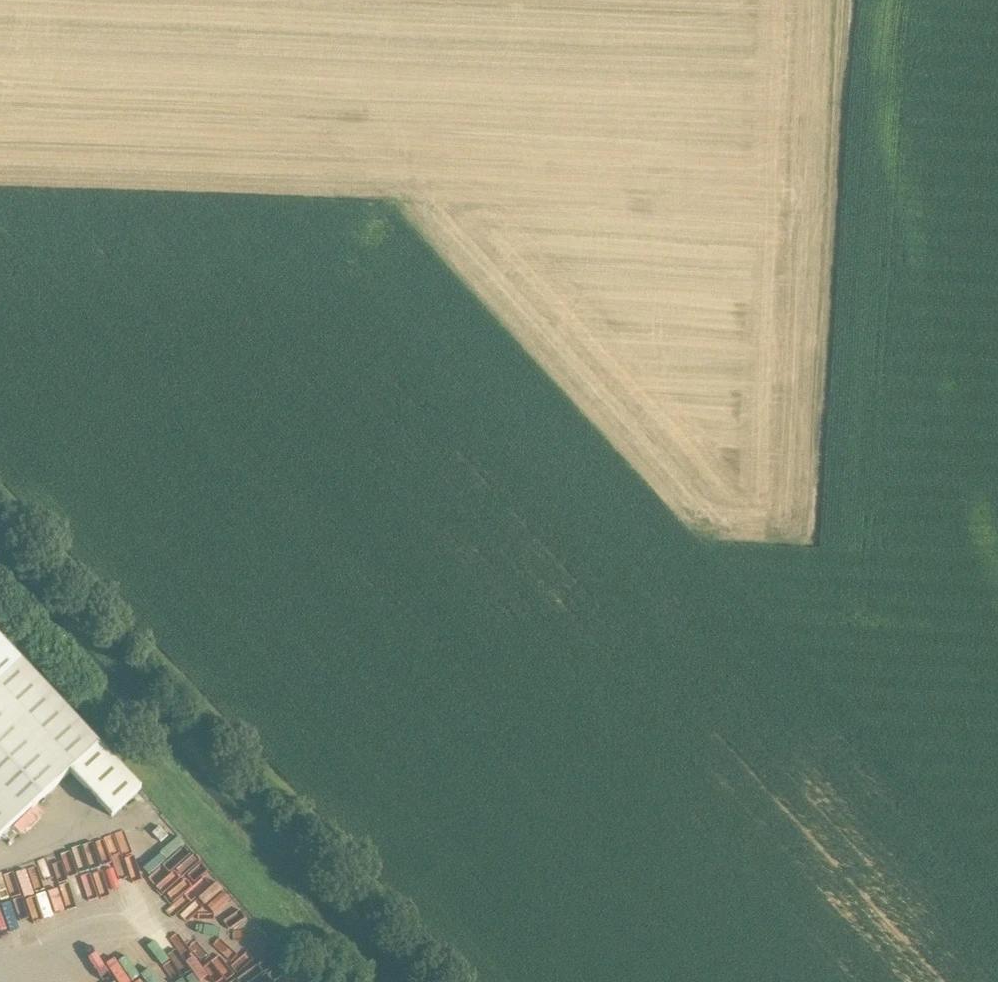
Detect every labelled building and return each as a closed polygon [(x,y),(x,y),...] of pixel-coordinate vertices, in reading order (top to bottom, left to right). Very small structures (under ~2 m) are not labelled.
[(0,641),(0,838),(68,774),(110,818),(139,791),(0,641)]
